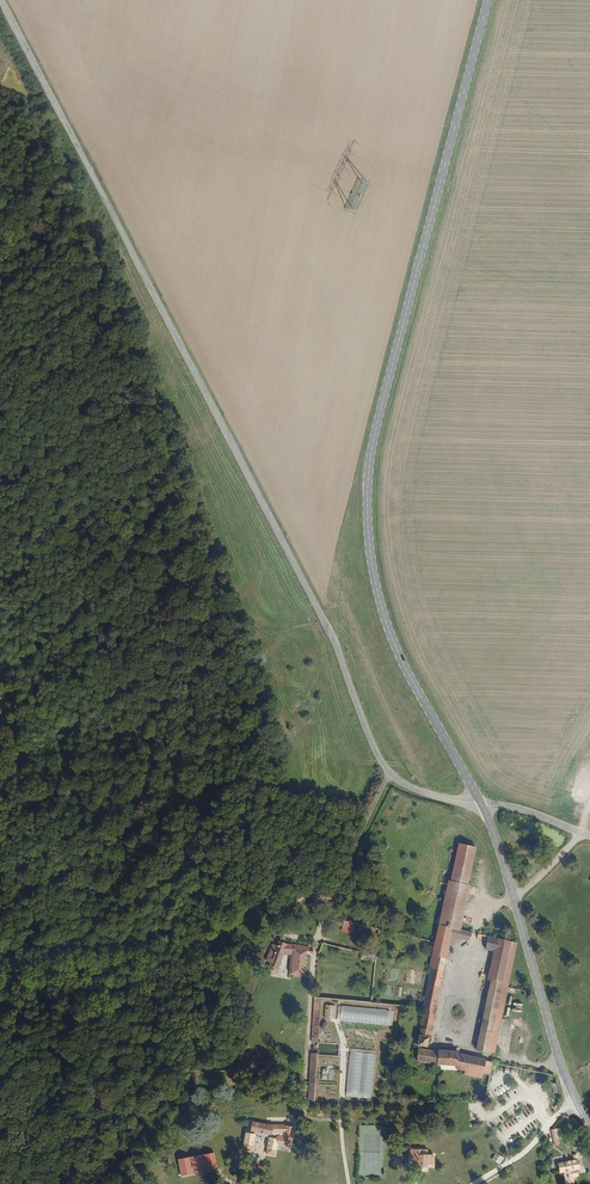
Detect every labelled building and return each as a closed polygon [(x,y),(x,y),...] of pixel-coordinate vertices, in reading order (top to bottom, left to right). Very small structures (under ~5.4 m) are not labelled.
[(443,881),(433,925),(455,929),(463,886),(462,885),(470,848),(453,844),(445,881),(443,881)] [(351,924),(322,917),(321,922),(336,925),(335,932),(348,935),(351,924)] [(433,925),(424,968),(426,969),(417,1008),(419,1008),(411,1044),(412,1062),(431,1065),(431,1070),(433,1070),(451,1072),(451,1070),(459,1072),(459,1076),(476,1081),(477,1079),(484,1081),(487,1064),(453,1055),(453,1053),(433,1050),(433,1053),(417,1051),(418,1047),(422,1048),(446,935),(463,938),(465,932),(455,929),(433,925)] [(506,941),(482,936),(479,949),(488,951),(482,980),(485,981),(471,1051),(489,1054),(504,985),(506,985),(507,977),(499,975),(506,941)] [(301,971),(301,952),(302,947),(281,947),(273,942),(271,948),(269,947),(262,968),(265,969),(263,975),(261,974),(265,980),(273,979),(274,974),(273,973),(277,958),(281,958),(281,953),(287,954),(285,970),(301,971)] [(311,999),(304,1085),(311,1086),(311,1080),(312,1065),(313,1057),(318,1000),(311,999)] [(325,1005),(325,1018),(335,1019),(335,1005),(325,1005)] [(350,1013),(337,1012),(336,1021),(349,1022),(350,1013)] [(319,1056),(338,1055),(338,1043),(319,1043),(319,1056)] [(350,1052),(348,1094),(372,1095),(374,1054),(350,1052)] [(313,1057),(312,1065),(331,1066),(331,1059),(313,1057)] [(311,1080),(311,1086),(311,1087),(329,1089),(330,1081),(311,1080)] [(304,1085),(303,1106),(309,1105),(311,1087),(311,1086),(304,1085)] [(261,1126),(249,1124),(245,1134),(241,1133),(238,1151),(246,1153),(252,1133),(265,1137),(261,1156),(270,1159),(273,1147),(284,1149),(289,1129),(279,1126),(261,1126)] [(549,1149),(554,1148),(558,1148),(557,1138),(548,1139),(549,1149)] [(204,1164),(204,1168),(207,1167),(208,1150),(171,1147),(170,1164),(179,1165),(179,1162),(204,1164)] [(416,1157),(417,1151),(405,1151),(404,1166),(413,1166),(413,1169),(421,1169),(421,1167),(428,1167),(428,1157),(422,1157),(416,1157)] [(492,1159),(499,1165),(504,1158),(497,1152),(492,1159)] [(577,1170),(573,1156),(571,1156),(572,1163),(564,1164),(563,1160),(561,1159),(549,1160),(549,1170),(555,1169),(555,1175),(560,1174),(561,1183),(569,1183),(568,1177),(574,1176),(573,1171),(577,1170)]
